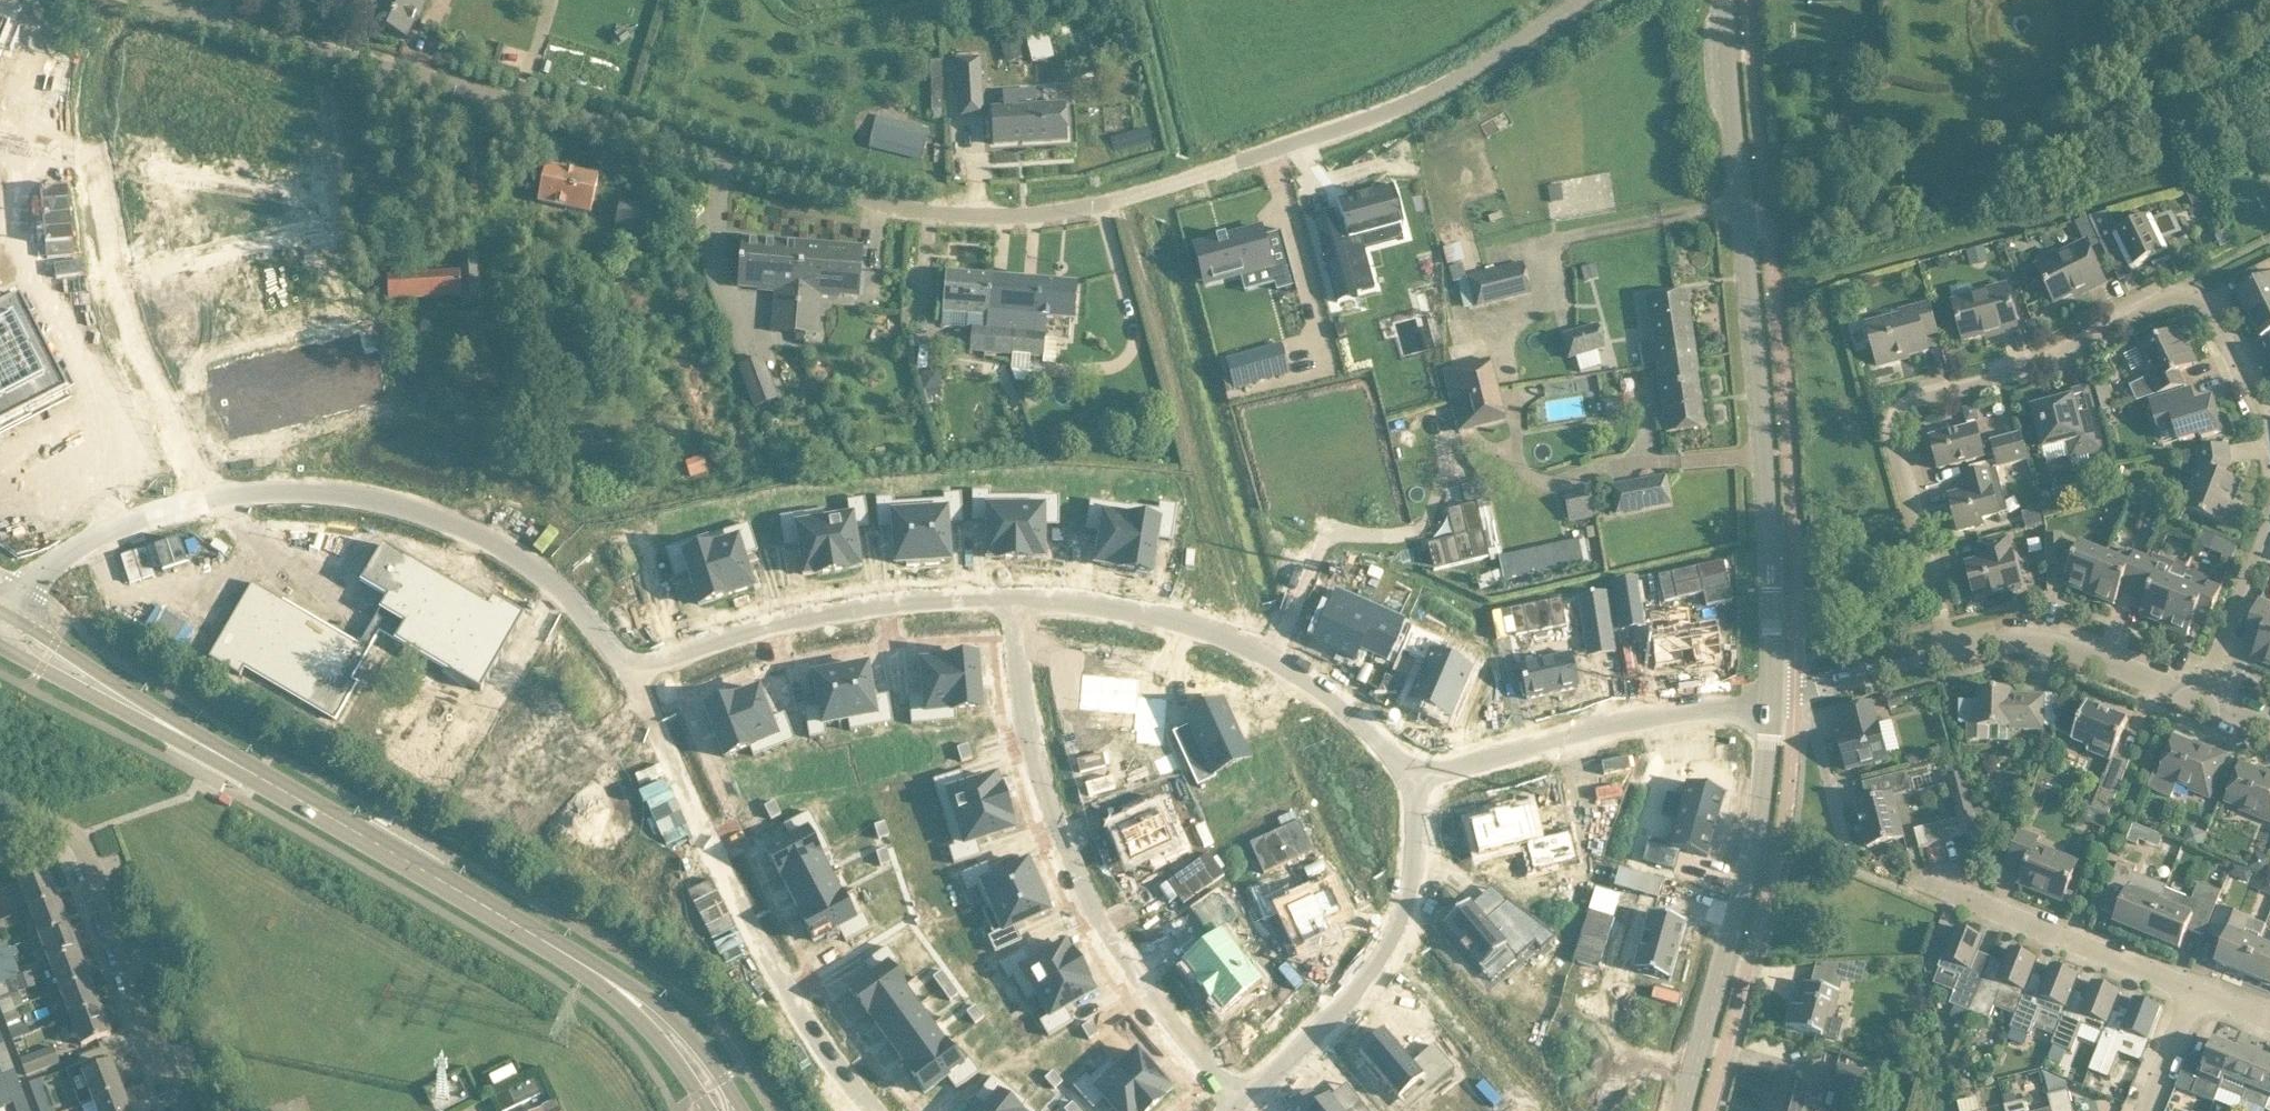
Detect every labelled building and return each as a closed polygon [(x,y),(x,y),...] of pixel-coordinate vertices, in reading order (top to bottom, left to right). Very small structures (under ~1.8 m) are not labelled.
[(353,12),(358,0),(328,0),(353,12)] [(353,12),(370,20),(369,20),(407,37),(414,22),(417,15),(419,16),(426,0),(358,0),(353,12)] [(11,32),(0,28),(0,59),(11,32)] [(1026,60),(1059,57),(1056,29),(1023,32),(1026,60)] [(962,58),(956,58),(958,86),(969,86),(981,85),(980,57),(962,58)] [(1113,99),(1119,124),(1094,130),(1103,163),(1159,148),(1144,91),(1113,99)] [(1065,105),(991,110),(993,145),(1067,141),(1065,105)] [(869,146),(922,159),(927,137),(875,124),(869,146)] [(538,201),(591,213),(599,178),(546,166),(538,201)] [(1346,236),(1320,243),(1336,303),(1338,303),(1336,298),(1355,293),(1356,298),(1358,298),(1356,293),(1374,288),(1360,237),(1403,225),(1393,187),(1337,202),(1343,223),(1346,236)] [(615,227),(649,236),(656,209),(621,201),(615,227)] [(2110,213),(2090,219),(2110,261),(2123,254),(2131,270),(2151,261),(2154,266),(2172,260),(2168,252),(2162,238),(2177,233),(2170,217),(2154,222),(2151,216),(2119,231),(2110,213)] [(1261,229),(1194,247),(1205,285),(1271,267),(1261,229)] [(2216,236),(2221,248),(2233,242),(2227,230),(2216,236)] [(797,314),(803,244),(742,239),(739,277),(777,281),(779,281),(778,287),(777,287),(777,288),(778,288),(776,312),(795,314),(797,314)] [(2039,270),(2055,304),(2083,290),(2084,293),(2106,283),(2086,243),(2075,248),(2076,251),(2039,270)] [(860,295),(863,258),(857,258),(858,249),(803,244),(797,314),(795,314),(794,332),(789,331),(789,333),(816,336),(819,298),(815,298),(817,283),(839,285),(838,293),(860,295)] [(387,276),(388,301),(462,296),(463,305),(481,304),(477,255),(460,256),(460,271),(387,276)] [(237,256),(215,263),(226,302),(248,296),(237,256)] [(273,258),(251,264),(263,308),(285,302),(283,297),(273,258)] [(1456,280),(1463,308),(1474,306),(1476,307),(1530,293),(1522,260),(1466,274),(1467,278),(1456,280)] [(2251,316),(2269,306),(2269,262),(2255,269),(2261,281),(2239,292),(2240,294),(2238,294),(2243,304),(2245,303),(2251,316)] [(215,263),(194,269),(204,308),(226,302),(215,263)] [(1595,264),(1581,267),(1584,279),(1598,275),(1595,264)] [(194,269),(172,275),(182,314),(204,308),(194,269)] [(943,313),(942,325),(972,327),(980,328),(987,329),(991,275),(985,275),(946,272),(944,294),(943,313)] [(987,329),(985,353),(1012,355),(1011,369),(1029,370),(1030,356),(1043,357),(1046,318),(1075,320),(1076,305),(1078,283),(1012,277),(991,275),(987,329)] [(1989,294),(1954,303),(1964,341),(1995,333),(1995,336),(2019,330),(2007,286),(1988,291),(1989,294)] [(1645,297),(1656,366),(1696,360),(1685,292),(1648,297),(1645,297)] [(0,311),(0,428),(69,395),(22,300),(0,311)] [(1868,326),(1878,367),(1900,361),(1899,354),(1907,352),(1908,356),(1929,351),(1925,336),(1938,333),(1931,305),(1901,313),(1902,317),(1868,326)] [(2251,316),(2257,328),(2255,329),(2260,339),(2262,338),(2262,340),(2269,336),(2269,306),(2251,316)] [(1560,334),(1568,358),(1604,348),(1597,323),(1560,334)] [(1344,324),(1335,327),(1339,340),(1348,337),(1344,324)] [(2150,377),(2130,387),(2138,402),(2188,387),(2180,372),(2196,365),(2189,351),(2186,352),(2176,331),(2159,339),(2154,329),(2135,338),(2140,349),(2148,365),(2145,366),(2150,377)] [(1280,345),(1227,361),(1235,388),(1288,373),(1280,345)] [(250,353),(253,382),(302,377),(299,349),(250,353)] [(778,400),(761,358),(740,366),(756,408),(778,400)] [(1444,371),(1452,402),(1497,390),(1489,360),(1444,371)] [(1696,360),(1656,366),(1666,434),(1676,433),(1706,428),(1696,360)] [(938,371),(921,374),(924,389),(941,386),(938,371)] [(2092,386),(2098,410),(2114,406),(2108,382),(2092,386)] [(1497,390),(1452,402),(1459,432),(1505,420),(1497,390)] [(2174,425),(2179,443),(2201,436),(2202,439),(2223,433),(2213,400),(2196,405),(2192,391),(2151,403),(2159,429),(2174,425)] [(2105,451),(2094,409),(2078,413),(2074,398),(2033,409),(2035,415),(2031,416),(2034,426),(2038,425),(2044,450),(2067,444),(2071,460),(2105,451)] [(1963,409),(1967,423),(1980,420),(1976,405),(1963,409)] [(1986,458),(1985,458),(1996,455),(2000,468),(2029,460),(2022,434),(1993,442),(1993,444),(1982,447),(1977,426),(1931,438),(1940,470),(1986,458)] [(2229,504),(2227,503),(2229,496),(2235,498),(2241,482),(2224,475),(2230,461),(2228,446),(2180,453),(2182,464),(2180,469),(2197,476),(2183,509),(2221,523),(2229,504)] [(646,464),(650,478),(660,475),(655,461),(646,464)] [(1949,496),(1959,532),(1984,525),(1983,519),(2000,515),(1996,499),(2004,496),(1997,469),(1963,478),(1966,491),(1949,496)] [(1611,487),(1616,515),(1671,505),(1666,477),(1611,487)] [(990,492),(973,491),(973,521),(988,520),(988,558),(1000,558),(1000,560),(1016,560),(1016,497),(990,497),(990,492)] [(944,500),(919,502),(923,566),(940,565),(939,562),(950,561),(948,523),(963,522),(961,493),(944,495),(944,500)] [(1016,497),(1016,560),(1032,560),(1032,558),(1044,558),(1044,526),(1059,526),(1059,497),(1016,497)] [(894,498),(877,499),(878,528),(894,527),(896,565),(907,564),(907,567),(923,566),(919,502),(894,503),(894,498)] [(1593,516),(1591,498),(1564,501),(1566,519),(1593,516)] [(824,511),(823,511),(833,574),(849,571),(848,569),(860,567),(854,530),(869,527),(864,499),(848,502),(849,512),(825,516),(824,511)] [(1091,501),(1086,530),(1101,532),(1096,564),(1123,569),(1122,570),(1123,570),(1133,506),(1132,506),(1132,508),(1091,501)] [(1133,506),(1123,570),(1151,574),(1156,540),(1171,542),(1177,508),(1160,504),(1159,511),(1133,506)] [(34,508),(2,524),(14,547),(23,542),(16,528),(38,517),(34,508)] [(2040,508),(2024,512),(2029,528),(2044,524),(2040,508)] [(823,511),(780,518),(785,547),(799,544),(805,576),(817,574),(817,576),(833,574),(823,511)] [(709,536),(708,536),(727,597),(728,597),(728,596),(753,588),(743,557),(758,552),(749,525),(709,537),(709,536)] [(1579,535),(1498,557),(1506,587),(1587,566),(1579,535)] [(2064,585),(2090,595),(2107,554),(2080,544),(2079,547),(2063,540),(2063,535),(2047,536),(2048,567),(2064,566),(2064,565),(2070,568),(2064,585)] [(708,536),(666,550),(675,577),(690,573),(701,606),(727,597),(708,536)] [(2217,536),(2211,550),(2234,559),(2240,545),(2217,536)] [(1967,565),(1969,572),(1977,599),(2013,590),(2010,577),(2019,575),(2013,553),(2012,553),(2008,539),(1981,546),(1984,560),(1967,565)] [(2154,542),(2150,554),(2159,558),(2164,546),(2154,542)] [(252,584),(209,658),(240,676),(245,668),(336,721),(357,684),(352,680),(380,632),(451,674),(448,679),(465,689),(468,684),(481,692),(525,617),(494,598),(489,607),(383,546),(361,583),(388,598),(360,646),(252,584)] [(2121,590),(2134,595),(2148,558),(2128,550),(2120,554),(2118,559),(2107,554),(2090,595),(2115,605),(2121,590)] [(2165,625),(2187,569),(2159,558),(2150,554),(2148,558),(2134,595),(2147,600),(2140,615),(2165,625)] [(1723,562),(1658,576),(1664,603),(1703,594),(1706,607),(1732,601),(1723,562)] [(2208,626),(2224,584),(2187,569),(2165,625),(2169,627),(2168,629),(2188,637),(2195,620),(2208,626)] [(1635,579),(1613,583),(1621,631),(1643,628),(1635,579)] [(1605,592),(1578,596),(1584,633),(1610,629),(1605,592)] [(2269,666),(2269,606),(2260,602),(2246,637),(2260,643),(2254,659),(2269,666)] [(1330,606),(1314,642),(1355,660),(1360,648),(1386,660),(1401,628),(1359,609),(1356,617),(1330,606)] [(1413,626),(1401,653),(1402,654),(1403,653),(1426,663),(1410,700),(1449,717),(1471,668),(1453,660),(1454,658),(1450,656),(1449,658),(1442,655),(1448,641),(1447,641),(1446,642),(1414,628),(1414,627),(1413,626)] [(1670,645),(1651,648),(1654,673),(1694,666),(1695,672),(1717,669),(1716,663),(1722,662),(1718,638),(1692,642),(1690,629),(1668,632),(1670,645)] [(1571,654),(1519,665),(1523,683),(1520,684),(1523,697),(1526,696),(1527,700),(1579,688),(1571,654)] [(977,657),(949,660),(954,722),(956,722),(955,712),(982,710),(977,657)] [(925,696),(909,697),(912,726),(954,722),(949,660),(948,660),(948,661),(922,663),(925,696)] [(856,665),(840,668),(852,731),(893,724),(893,722),(903,721),(899,695),(888,697),(888,696),(873,698),(867,666),(857,668),(856,665)] [(821,707),(805,710),(810,739),(827,736),(825,725),(849,721),(850,732),(852,731),(840,668),(824,671),(825,674),(814,676),(821,707)] [(1082,675),(1079,711),(1135,715),(1134,732),(1137,732),(1136,744),(1150,745),(1150,746),(1165,747),(1168,698),(1166,698),(1166,699),(1138,697),(1139,679),(1082,675)] [(733,698),(755,756),(795,741),(784,714),(770,719),(759,689),(734,699),(733,698)] [(2044,727),(2045,696),(2025,696),(2025,698),(2011,698),(2012,690),(1980,689),(1980,703),(1954,702),(1954,703),(1960,703),(1960,715),(1960,723),(1969,724),(1968,741),(1989,742),(1989,727),(1992,727),(1991,741),(2009,741),(2009,728),(2024,728),(2024,730),(2044,730),(2044,727)] [(1888,698),(1890,709),(1904,705),(1901,694),(1888,698)] [(733,698),(707,708),(725,758),(750,748),(754,757),(755,756),(733,698)] [(1201,749),(1184,757),(1198,787),(1216,778),(1215,775),(1249,759),(1223,701),(1186,718),(1201,749)] [(2112,761),(2128,720),(2087,703),(2081,719),(2064,712),(2056,732),(2073,738),(2072,740),(2089,747),(2087,751),(2112,761)] [(1843,711),(1849,733),(1838,735),(1848,771),(1889,760),(1880,724),(1877,725),(1872,704),(1843,711)] [(365,724),(356,739),(418,775),(447,725),(431,716),(411,750),(365,724)] [(2148,789),(2157,792),(2171,798),(2177,782),(2192,788),(2191,791),(2210,798),(2227,756),(2204,747),(2203,749),(2175,739),(2162,773),(2156,771),(2148,789)] [(968,746),(957,749),(962,763),(972,760),(968,746)] [(1172,752),(1153,761),(1160,776),(1180,769),(1172,752)] [(1639,755),(1637,763),(1654,768),(1655,767),(1659,752),(1639,755)] [(2116,797),(2126,773),(2108,765),(2099,790),(2116,797)] [(2242,811),(2269,822),(2269,774),(2269,773),(2269,776),(2241,765),(2227,802),(2243,809),(2242,811)] [(1949,776),(1957,807),(1964,837),(1979,833),(1972,803),(1971,803),(1963,772),(1949,776)] [(961,773),(933,781),(946,823),(1007,803),(1002,788),(1000,789),(997,778),(966,787),(961,773)] [(1859,804),(1857,805),(1868,848),(1904,839),(1905,838),(1893,795),(1889,778),(1863,785),(1867,802),(1859,804)] [(1650,840),(1644,861),(1674,870),(1679,850),(1707,858),(1708,857),(1706,856),(1724,794),(1725,795),(1725,793),(1685,782),(1685,783),(1686,784),(1682,799),(1668,795),(1662,814),(1677,818),(1669,846),(1650,840)] [(1127,826),(1116,831),(1130,863),(1170,845),(1148,797),(1120,810),(1127,826)] [(1007,803),(946,823),(954,847),(949,849),(954,865),(982,856),(978,842),(1013,830),(1010,819),(1012,819),(1007,803)] [(777,805),(767,810),(774,823),(783,818),(777,805)] [(1492,819),(1470,824),(1478,857),(1526,845),(1533,872),(1576,861),(1569,833),(1537,841),(1529,810),(1510,814),(1510,811),(1492,815),(1492,819)] [(792,839),(768,852),(780,875),(829,849),(810,813),(785,826),(792,839)] [(885,823),(874,826),(879,840),(890,837),(885,823)] [(900,823),(887,827),(891,839),(904,835),(900,823)] [(2138,846),(2145,829),(2134,825),(2128,841),(2138,846)] [(2189,825),(2183,841),(2201,848),(2207,832),(2189,825)] [(1925,827),(1915,830),(1920,847),(1930,845),(1925,827)] [(2025,870),(2019,884),(2063,902),(2078,863),(2036,847),(2039,839),(2021,832),(2009,863),(2025,870)] [(829,849),(780,875),(781,876),(782,876),(792,896),(830,876),(819,856),(830,850),(829,849)] [(887,850),(877,853),(881,868),(892,865),(887,850)] [(2267,875),(2269,867),(2269,857),(2256,851),(2249,868),(2267,875)] [(1209,854),(1168,883),(1183,905),(1224,876),(1209,854)] [(2146,937),(2146,938),(2166,890),(2134,877),(2137,870),(2119,862),(2100,909),(2117,916),(2114,922),(2140,933),(2141,931),(2148,934),(2146,937)] [(987,864),(961,876),(968,892),(978,887),(987,909),(982,911),(983,913),(1041,886),(1035,871),(1032,873),(1028,863),(993,878),(987,864)] [(2228,873),(2247,880),(2251,871),(2232,864),(2228,873)] [(918,865),(901,870),(904,881),(921,876),(918,865)] [(1619,869),(1619,870),(1627,873),(1623,889),(1657,899),(1662,881),(1619,869)] [(19,882),(30,910),(59,899),(49,873),(48,871),(19,882)] [(830,876),(792,896),(803,916),(802,917),(803,918),(842,897),(842,896),(841,896),(830,876)] [(2269,894),(2269,878),(2265,876),(2259,890),(2269,894)] [(1267,883),(1249,891),(1264,923),(1286,913),(1303,948),(1306,947),(1307,950),(1318,945),(1317,942),(1331,935),(1326,925),(1342,917),(1331,892),(1315,900),(1314,898),(1297,906),(1288,887),(1272,894),(1267,883)] [(2166,890),(2146,938),(2147,938),(2149,934),(2156,937),(2155,939),(2180,949),(2188,930),(2204,937),(2222,892),(2199,883),(2193,900),(2166,890)] [(1041,886),(983,913),(993,935),(988,938),(995,953),(1022,941),(1016,928),(1050,912),(1046,902),(1048,901),(1041,886)] [(1213,938),(1182,962),(1199,984),(1196,985),(1209,1001),(1211,999),(1223,1014),(1262,983),(1220,933),(1238,920),(1217,890),(1190,909),(1204,929),(1206,927),(1213,938)] [(842,897),(803,918),(815,941),(839,929),(846,942),(871,929),(863,914),(854,919),(842,897)] [(30,910),(40,937),(69,926),(59,899),(30,910)] [(1446,922),(1442,925),(1460,946),(1459,947),(1467,956),(1468,955),(1480,969),(1506,946),(1516,958),(1517,960),(1535,944),(1541,951),(1556,938),(1507,900),(1506,902),(1507,903),(1486,921),(1469,901),(1455,914),(1454,912),(1445,920),(1446,922)] [(2260,942),(2266,925),(2250,919),(2221,907),(2210,934),(2225,940),(2216,963),(2246,975),(2260,942)] [(1626,932),(1617,962),(1633,966),(1632,969),(1669,979),(1685,923),(1649,912),(1642,936),(1626,932)] [(10,928),(6,919),(6,918),(0,920),(0,932),(10,928)] [(40,937),(51,964),(79,953),(69,926),(40,937)] [(1965,1023),(1970,1012),(1992,958),(1979,953),(1985,939),(1956,927),(1939,968),(1961,977),(1950,1004),(1955,1006),(1950,1017),(1965,1023)] [(10,947),(6,944),(5,939),(0,941),(0,953),(11,948),(10,947)] [(2246,975),(2269,985),(2269,946),(2260,942),(2246,975)] [(1025,950),(1000,965),(1009,980),(1013,977),(1027,999),(1081,967),(1073,953),(1071,954),(1065,944),(1033,963),(1025,950)] [(874,976),(852,992),(867,1014),(904,987),(889,967),(898,961),(888,947),(865,964),(874,976)] [(5,981),(13,978),(21,975),(11,948),(0,953),(0,983),(5,981)] [(1996,1005),(2017,1014),(2022,1001),(2033,974),(2034,975),(2039,960),(2010,948),(2004,963),(1992,958),(1970,1012),(1989,1020),(1996,1005)] [(51,964),(61,991),(90,980),(79,953),(51,964)] [(1833,976),(1848,980),(1853,964),(1834,964),(1834,965),(1836,965),(1833,976)] [(2042,1009),(2063,1017),(2064,1017),(2074,991),(2075,991),(2081,977),(2051,965),(2045,979),(2034,975),(2033,974),(2022,1001),(2017,1014),(2011,1028),(2012,1029),(2008,1039),(2023,1044),(2026,1035),(2031,1037),(2042,1009)] [(1027,999),(1020,1003),(1033,1026),(1040,1022),(1049,1036),(1074,1022),(1066,1008),(1094,992),(1087,982),(1089,981),(1081,967),(1027,999)] [(21,975),(13,978),(19,992),(36,986),(34,981),(39,979),(36,969),(21,975)] [(942,971),(933,978),(942,989),(951,983),(942,971)] [(61,991),(71,1018),(100,1007),(90,980),(61,991)] [(2,1014),(15,1009),(15,1008),(24,1004),(20,996),(12,999),(5,981),(0,983),(0,1009),(2,1014)] [(2083,1025),(2104,1034),(2105,1034),(2116,1007),(2116,1008),(2122,993),(2092,981),(2087,996),(2075,991),(2074,991),(2064,1017),(2063,1017),(2052,1045),(2054,1046),(2050,1054),(2061,1058),(2065,1050),(2072,1053),(2083,1025)] [(1831,1020),(1839,992),(1802,982),(1798,1000),(1804,1001),(1802,1008),(1790,1005),(1784,1027),(1826,1038),(1836,1041),(1841,1022),(1831,1020)] [(951,983),(942,989),(950,1001),(959,995),(951,983)] [(904,987),(867,1014),(868,1015),(869,1014),(883,1032),(917,1007),(904,989),(905,988),(904,987)] [(2105,1034),(2104,1034),(2093,1061),(2113,1070),(2124,1042),(2126,1042),(2147,1051),(2163,1010),(2134,998),(2128,1012),(2116,1008),(2116,1007),(2105,1034)] [(976,1006),(967,1012),(975,1024),(984,1018),(976,1006)] [(100,1007),(71,1018),(82,1046),(111,1034),(111,1033),(110,1033),(100,1007)] [(917,1007),(883,1032),(897,1052),(931,1027),(917,1007)] [(15,1009),(2,1014),(12,1041),(26,1036),(15,1009)] [(1091,1022),(1082,1027),(1089,1040),(1099,1034),(1091,1022)] [(931,1027),(897,1052),(910,1070),(909,1071),(910,1072),(951,1042),(950,1041),(945,1045),(931,1027)] [(1361,1050),(1358,1053),(1358,1054),(1359,1054),(1370,1066),(1367,1069),(1378,1082),(1381,1079),(1398,1098),(1397,1099),(1398,1100),(1422,1079),(1431,1089),(1454,1069),(1434,1046),(1412,1064),(1384,1032),(1385,1032),(1383,1031),(1372,1041),(1371,1040),(1360,1049),(1361,1050)] [(2221,1089),(2226,1078),(2225,1077),(2236,1049),(2214,1040),(2203,1068),(2192,1063),(2194,1059),(2188,1057),(2176,1087),(2193,1094),(2213,1101),(2219,1088),(2221,1089)] [(951,1042),(910,1072),(925,1093),(947,1077),(956,1090),(980,1073),(970,1059),(965,1062),(951,1042)] [(5,1043),(0,1045),(0,1070),(2,1075),(15,1070),(5,1043)] [(1957,1045),(1953,1056),(1960,1059),(1965,1048),(1957,1045)] [(60,1064),(54,1046),(20,1059),(27,1077),(60,1064)] [(2248,1087),(2261,1053),(2246,1047),(2244,1052),(2236,1049),(2225,1077),(2226,1078),(2221,1089),(2244,1096),(2247,1086),(2248,1087)] [(1137,1051),(1116,1070),(1152,1110),(1163,1099),(1162,1097),(1171,1090),(1137,1051)] [(2261,1053),(2248,1087),(2247,1086),(2244,1096),(2242,1100),(2266,1109),(2269,1098),(2269,1056),(2261,1053)] [(94,1101),(123,1090),(113,1064),(113,1062),(83,1074),(88,1088),(75,1093),(81,1106),(94,1101)] [(1074,1087),(1093,1108),(1104,1098),(1116,1110),(1150,1110),(1152,1110),(1116,1070),(1109,1062),(1090,1079),(1086,1076),(1074,1087)] [(1830,1090),(1831,1091),(1858,1098),(1865,1072),(1837,1064),(1830,1090)] [(15,1070),(2,1075),(0,1075),(0,1105),(1,1107),(12,1103),(25,1097),(15,1070)] [(1053,1071),(1045,1079),(1055,1090),(1063,1082),(1053,1071)] [(1762,1110),(1820,1110),(1821,1108),(1826,1109),(1831,1091),(1830,1090),(1826,1089),(1826,1088),(1778,1075),(1772,1094),(1767,1093),(1762,1110)] [(500,1110),(508,1110),(547,1093),(539,1076),(494,1098),(500,1110)] [(985,1110),(1019,1110),(1026,1102),(993,1076),(976,1099),(988,1108),(985,1110)] [(40,1110),(54,1110),(42,1080),(30,1085),(40,1110)] [(97,1110),(131,1110),(123,1090),(94,1101),(97,1110)] [(2069,1090),(2062,1092),(2051,1095),(2048,1095),(2051,1108),(2052,1110),(2074,1110),(2069,1090)] [(1292,1108),(1294,1110),(1341,1110),(1329,1096),(1320,1104),(1310,1093),(1292,1108)] [(1972,1096),(1959,1100),(1962,1110),(1975,1110),(1972,1096)] [(16,1110),(31,1110),(25,1097),(12,1103),(16,1110)] [(2006,1110),(2029,1110),(2026,1101),(2005,1106),(2006,1110)] [(1019,1110),(1021,1110),(1027,1103),(1026,1102),(1019,1110)] [(1360,1102),(1349,1110),(1367,1110),(1360,1102)] [(1064,1110),(1065,1110),(1080,1110),(1073,1103),(1064,1110)]
